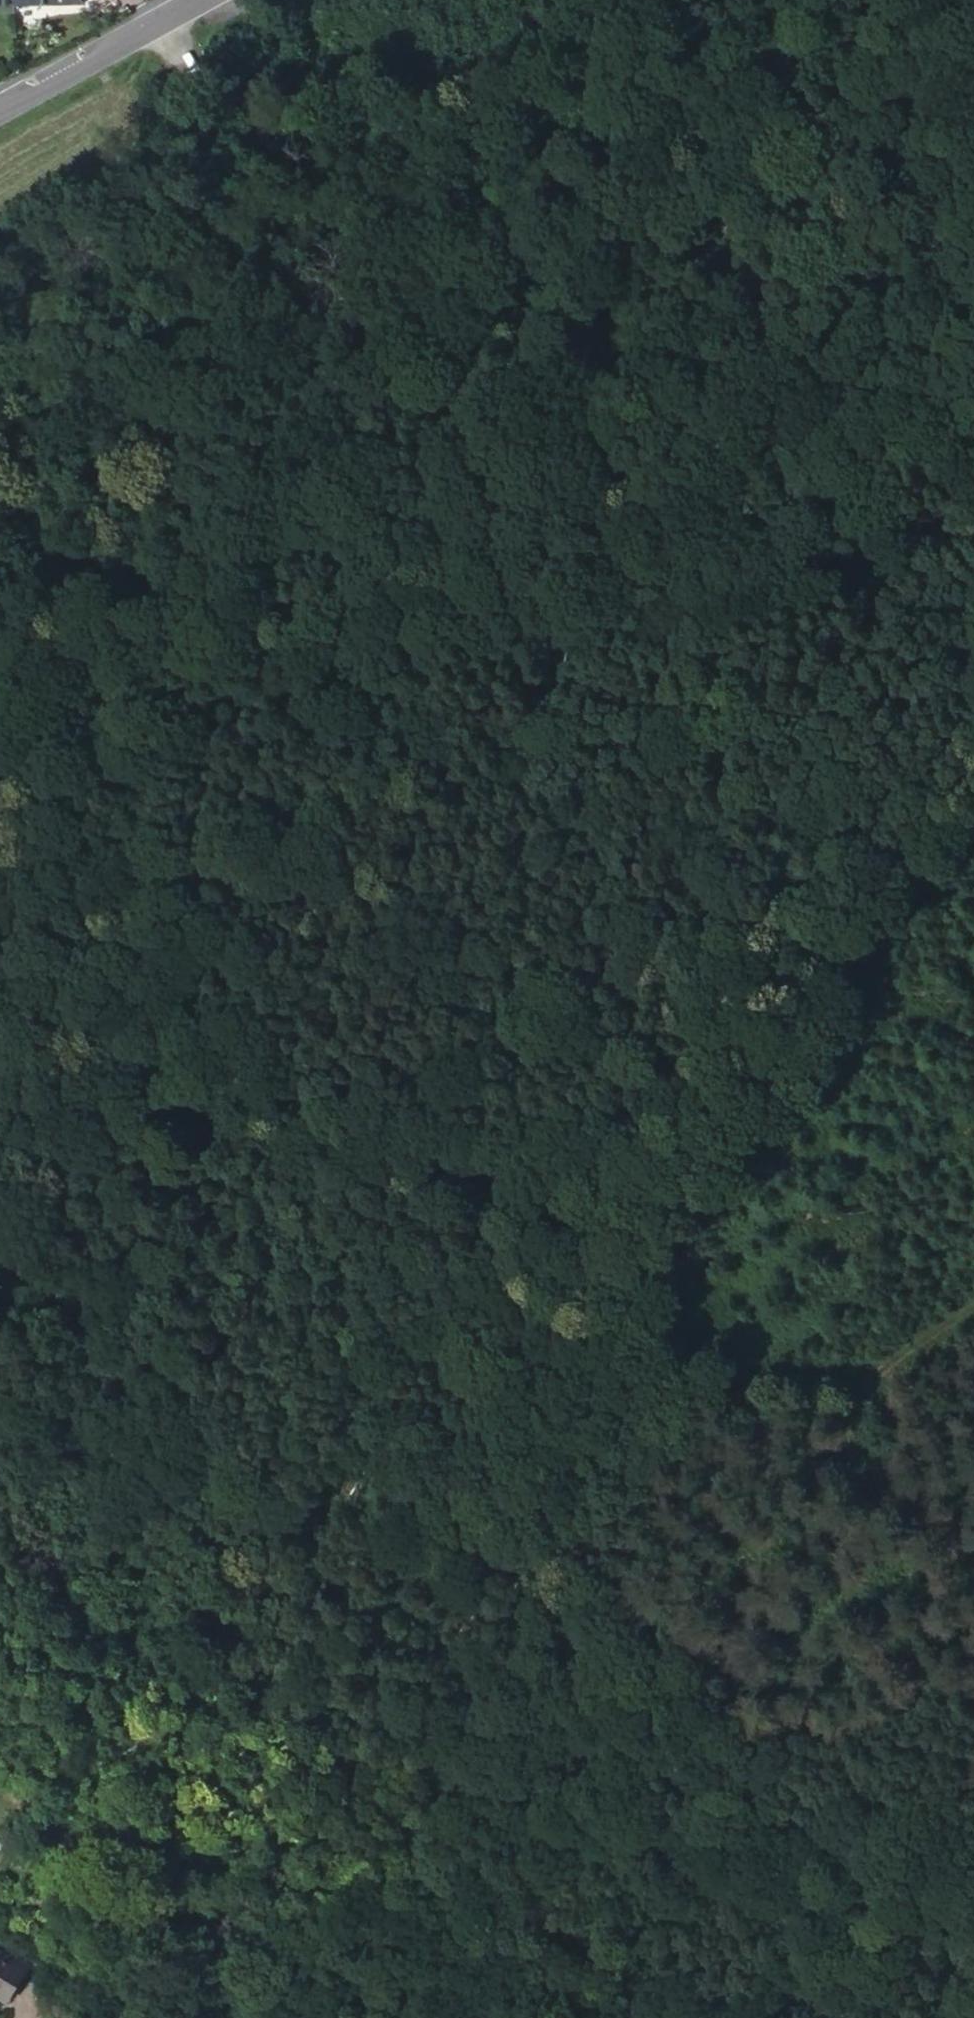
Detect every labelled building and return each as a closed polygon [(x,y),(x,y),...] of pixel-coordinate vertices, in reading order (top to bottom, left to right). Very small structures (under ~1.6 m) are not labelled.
[(0,1952),(0,1990),(18,1964),(0,1952)]
